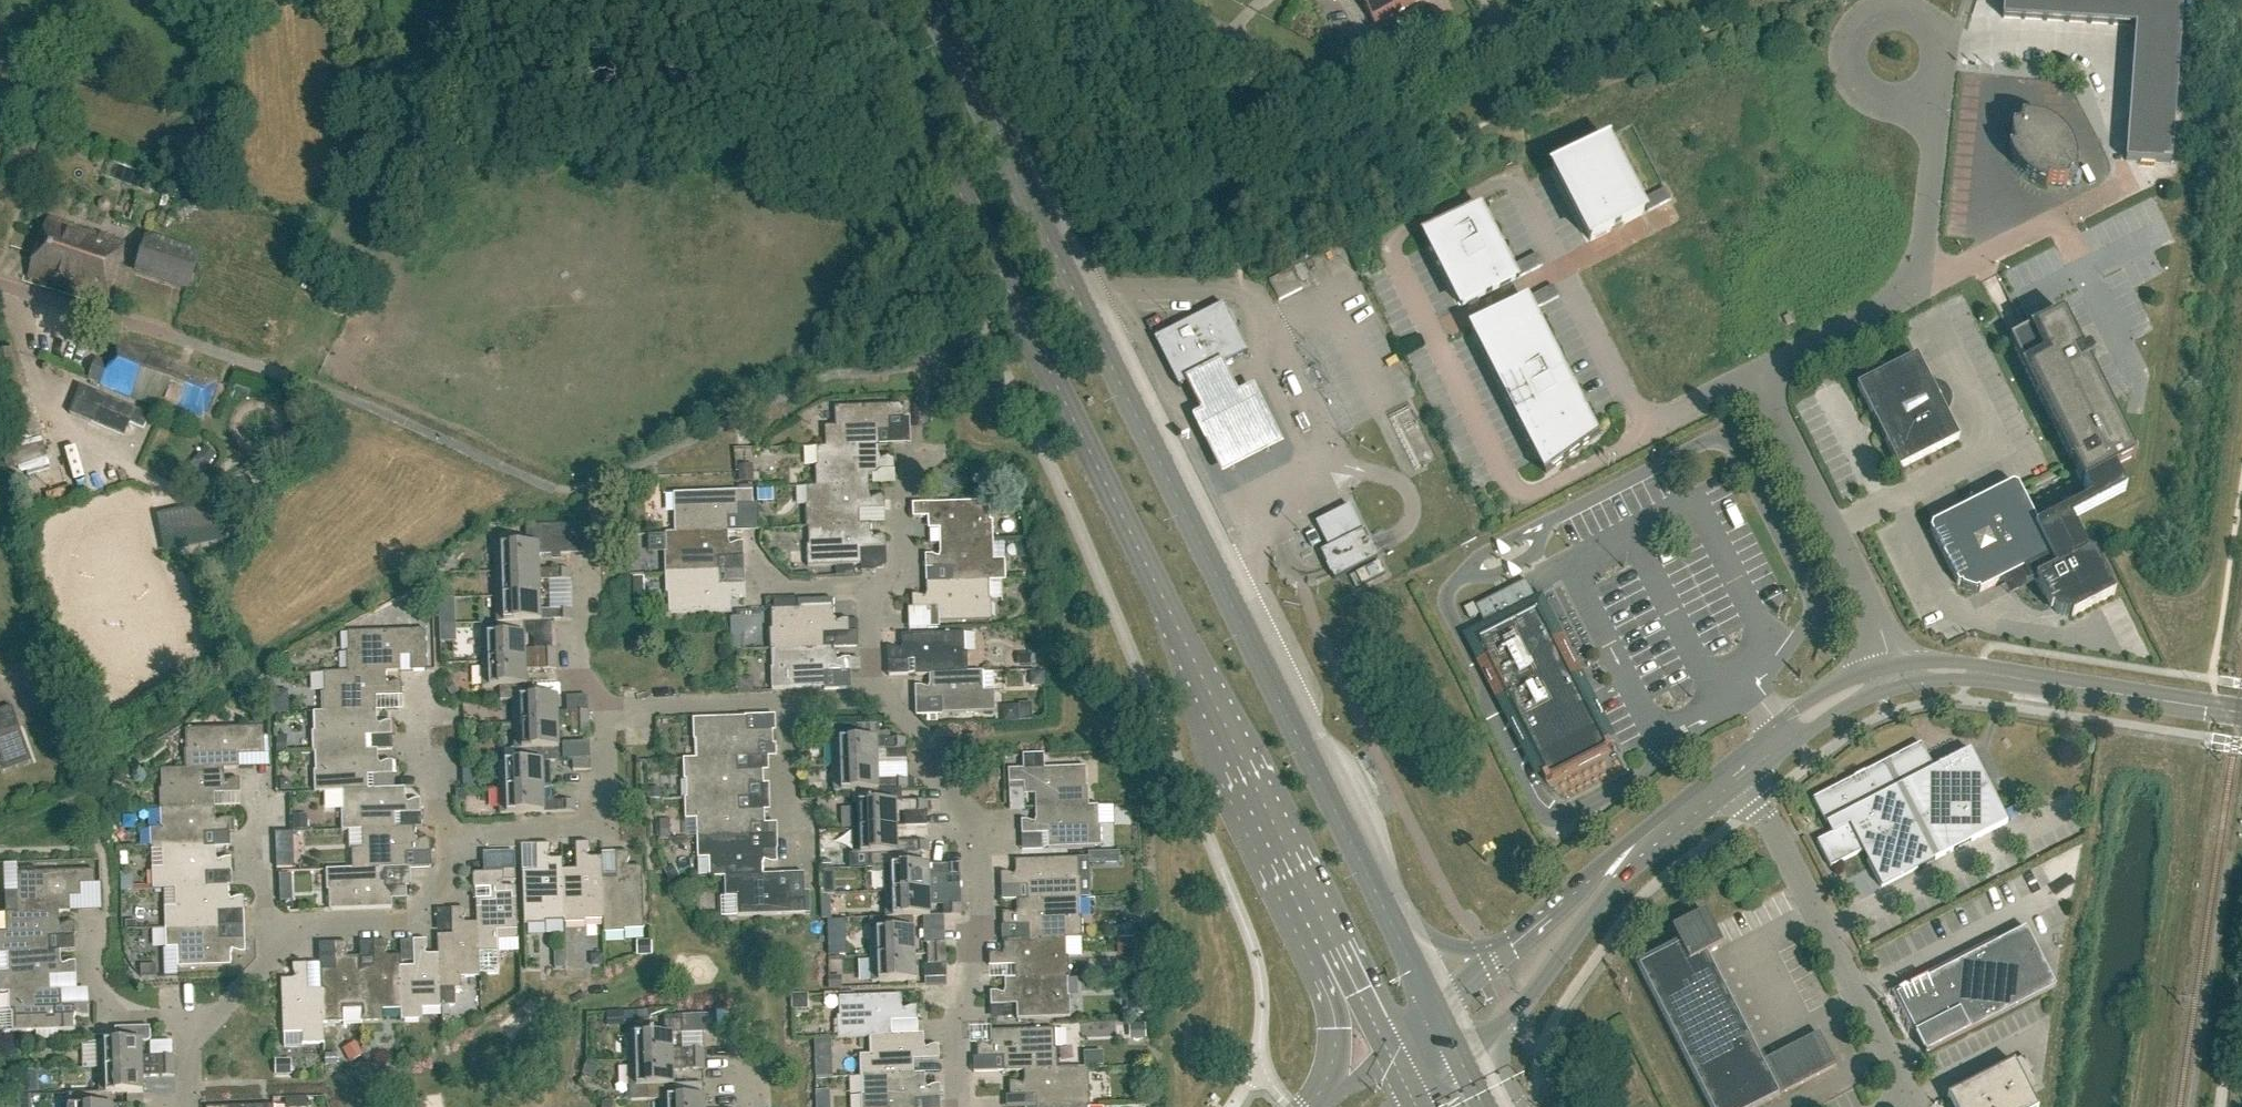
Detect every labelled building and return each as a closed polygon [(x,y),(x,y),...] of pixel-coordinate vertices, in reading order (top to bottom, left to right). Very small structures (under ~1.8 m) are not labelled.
[(1391,0),(1361,0),(1375,26),(1398,13),(1391,0)] [(1398,13),(1421,1),(1421,0),(1391,0),(1398,13)] [(2002,19),(2024,21),(2026,0),(2003,0),(2002,19)] [(2024,21),(2046,22),(2048,0),(2026,0),(2024,21)] [(2046,22),(2068,24),(2070,0),(2048,0),(2046,22)] [(2068,24),(2090,25),(2092,0),(2070,0),(2068,24)] [(2090,25),(2113,27),(2114,0),(2092,0),(2090,25)] [(2113,27),(2134,28),(2135,28),(2137,0),(2114,0),(2113,27)] [(2133,50),(2179,53),(2183,0),(2137,0),(2135,28),(2134,28),(2133,50)] [(2133,50),(2131,72),(2177,75),(2179,53),(2133,50)] [(2131,72),(2130,94),(2176,97),(2177,75),(2131,72)] [(2130,94),(2128,116),(2174,119),(2176,97),(2130,94)] [(2128,116),(2127,138),(2173,141),(2174,119),(2128,116)] [(2037,184),(2041,186),(2046,187),(2047,182),(2051,183),(2055,184),(2059,184),(2063,184),(2067,184),(2067,182),(2074,175),(2076,175),(2076,171),(2076,166),(2076,162),(2075,158),(2074,154),(2073,149),(2071,145),(2069,142),(2066,138),(2063,135),(2060,132),(2057,129),(2053,126),(2050,124),(2046,122),(2042,121),(2037,120),(2033,119),(2029,118),(2024,118),(2020,119),(2020,120),(2013,127),(2012,127),(2011,131),(2011,135),(2011,139),(2012,143),(2013,147),(2008,149),(2009,153),(2011,158),(2013,162),(2015,166),(2018,170),(2021,173),(2025,176),(2029,179),(2033,182),(2037,184)] [(2127,138),(2125,161),(2171,164),(2173,141),(2127,138)] [(1643,215),(1606,142),(1607,141),(1607,140),(1551,168),(1552,170),(1553,169),(1591,242),(1643,215)] [(1647,213),(1671,201),(1665,189),(1641,201),(1647,213)] [(1515,280),(1478,208),(1479,207),(1478,206),(1423,234),(1424,235),(1425,235),(1462,308),(1515,280)] [(106,301),(125,245),(49,219),(30,276),(106,301)] [(189,293),(202,254),(147,236),(135,275),(189,293)] [(1543,266),(1537,254),(1513,267),(1519,278),(1543,266)] [(1269,280),(1279,300),(1302,289),(1292,269),(1269,280)] [(1535,310),(1559,298),(1553,286),(1529,298),(1535,310)] [(1595,436),(1525,300),(1472,327),(1547,472),(1546,473),(1547,475),(1597,437),(1596,436),(1595,436)] [(1222,366),(1248,353),(1223,304),(1154,339),(1179,388),(1185,384),(1222,366)] [(2082,353),(2063,314),(2010,340),(2083,485),(2090,499),(2037,526),(2017,486),(2012,484),(1932,525),(1930,531),(1958,586),(1961,585),(1962,588),(1975,592),(1978,590),(1979,593),(2023,571),(2029,584),(2035,581),(2050,610),(2053,609),(2055,612),(2059,615),(2063,616),(2067,616),(2070,615),(2072,617),(2114,596),(2093,554),(2088,553),(2087,553),(2071,520),(2126,492),(2114,469),(2136,458),(2088,363),(2094,360),(2088,350),(2082,353)] [(0,351),(0,370),(17,366),(12,348),(0,351)] [(1930,384),(1916,356),(1857,386),(1899,470),(1959,440),(1945,412),(1947,409),(1949,405),(1950,401),(1949,397),(1948,393),(1945,389),(1942,386),(1939,384),(1934,384),(1930,384)] [(1222,366),(1185,384),(1201,417),(1193,420),(1222,479),(1284,450),(1254,390),(1239,397),(1222,366)] [(149,415),(90,390),(84,406),(99,412),(94,425),(124,437),(130,424),(143,429),(149,415)] [(825,448),(879,445),(878,427),(889,426),(889,419),(904,418),(903,404),(835,407),(836,426),(825,427),(825,447),(825,448)] [(816,487),(869,485),(869,475),(875,475),(879,471),(895,471),(894,457),(888,457),(881,459),(879,455),(879,445),(825,448),(825,447),(817,447),(817,467),(815,467),(816,487)] [(859,526),(859,525),(858,506),(868,506),(868,511),(885,511),(884,496),(879,496),(872,500),(870,495),(869,485),(816,487),(807,487),(807,506),(805,506),(806,528),(808,528),(808,527),(859,526)] [(675,534),(728,533),(727,513),(738,513),(738,505),(753,505),(753,491),(673,493),(675,533),(675,534)] [(162,539),(224,525),(218,494),(206,497),(207,504),(156,514),(162,539)] [(1318,538),(1353,524),(1344,500),(1309,514),(1318,538)] [(941,544),(993,542),(992,521),(989,521),(989,502),(912,504),(913,519),(928,518),(929,526),(940,525),(941,544)] [(808,527),(808,528),(809,546),(807,546),(807,568),(860,566),(860,546),(870,546),(870,551),(886,550),(885,537),(880,537),(872,540),(871,536),(870,524),(859,525),(859,526),(808,527)] [(539,571),(539,570),(539,556),(570,555),(569,525),(526,527),(527,546),(495,547),(496,573),(539,571)] [(1320,553),(1328,569),(1334,580),(1377,559),(1371,546),(1364,531),(1320,553)] [(666,573),(718,571),(718,553),(728,553),(728,558),(744,557),(744,543),(738,543),(731,547),(728,541),(728,533),(675,534),(675,533),(666,534),(667,553),(665,553),(666,573)] [(989,582),(1005,581),(1004,559),(993,560),(993,542),(941,544),(941,554),(940,558),(932,556),(925,557),(926,570),(941,570),(941,565),(951,564),(952,583),(989,582)] [(1350,577),(1356,589),(1385,574),(1380,562),(1350,577)] [(497,598),(540,596),(540,581),(571,580),(570,569),(539,570),(539,571),(496,573),(497,598)] [(718,571),(666,573),(666,595),(669,595),(669,614),(730,612),(730,601),(733,597),(740,599),(746,599),(745,585),(729,586),(729,590),(719,591),(718,571)] [(1494,617),(1498,625),(1472,638),(1535,761),(1600,727),(1579,685),(1583,683),(1569,654),(1564,656),(1526,580),(1500,594),(1475,606),(1483,623),(1494,617)] [(989,599),(989,582),(952,583),(926,583),(927,595),(925,598),(918,595),(912,595),(912,609),(928,608),(928,604),(938,603),(939,622),(992,620),(992,599),(989,599)] [(524,622),(524,623),(541,622),(541,621),(572,620),(572,610),(541,611),(540,596),(497,598),(497,623),(524,622)] [(836,622),(834,619),(833,600),(798,601),(798,609),(772,610),(772,630),(770,630),(770,650),(835,648),(824,648),(823,637),(830,637),(833,634),(849,634),(849,619),(843,619),(836,622)] [(1470,619),(1478,615),(1473,604),(1464,609),(1470,619)] [(525,649),(524,623),(524,622),(497,623),(498,636),(481,637),(482,662),(556,660),(556,648),(525,649)] [(386,671),(386,672),(427,670),(425,630),(349,632),(349,652),(347,652),(348,672),(386,671)] [(968,673),(968,671),(967,651),(965,651),(964,632),(902,635),(902,645),(901,650),(893,647),(888,648),(888,661),(903,661),(903,657),(914,656),(915,675),(930,675),(930,674),(968,673)] [(835,648),(770,650),(771,651),(773,651),(773,669),(771,669),(772,690),(825,689),(825,674),(834,674),(834,673),(851,672),(860,672),(860,659),(850,660),(850,659),(844,659),(838,662),(836,658),(835,648)] [(527,699),(527,698),(526,670),(557,669),(556,660),(482,662),(483,688),(500,688),(500,701),(513,700),(513,699),(527,699)] [(386,681),(386,672),(386,671),(348,672),(324,673),(324,692),(322,692),(323,712),(323,713),(376,711),(376,692),(385,692),(385,696),(402,696),(402,682),(397,682),(388,686),(386,681)] [(930,674),(930,675),(930,685),(929,689),(922,686),(916,686),(916,700),(941,699),(942,714),(995,712),(994,690),(984,690),(983,671),(968,671),(968,673),(930,674)] [(558,713),(557,697),(527,698),(527,699),(513,699),(513,700),(514,725),(589,722),(589,711),(571,712),(558,713)] [(27,750),(12,709),(0,714),(0,760),(27,750)] [(367,751),(367,750),(367,731),(376,730),(376,735),(392,735),(392,721),(386,722),(378,725),(377,720),(376,711),(323,713),(323,712),(314,712),(315,732),(313,732),(313,754),(316,753),(367,751)] [(695,741),(697,741),(697,759),(697,760),(737,758),(737,759),(759,758),(759,748),(762,743),(768,746),(774,746),(773,732),(757,733),(757,737),(748,738),(747,718),(694,720),(695,741)] [(572,732),(590,731),(589,722),(514,725),(516,763),(543,762),(559,762),(558,723),(572,723),(572,732)] [(224,768),(224,770),(239,769),(238,756),(265,755),(264,727),(187,730),(188,749),(186,749),(186,769),(186,770),(224,768)] [(835,767),(878,765),(878,750),(906,749),(906,739),(888,740),(888,739),(834,741),(835,767)] [(1933,768),(1921,744),(1813,799),(1831,835),(1817,842),(1831,868),(1862,852),(1881,888),(2008,823),(1970,750),(1933,768)] [(369,790),(368,772),(377,772),(377,776),(394,775),(393,762),(388,762),(381,765),(379,760),(378,749),(367,750),(367,751),(316,753),(317,772),(314,772),(315,793),(344,792),(344,791),(369,790)] [(1090,807),(1090,806),(1089,787),(1086,787),(1085,767),(1045,769),(1044,754),(1023,755),(1023,758),(1023,769),(1009,770),(1010,784),(1025,783),(1025,791),(1036,791),(1036,809),(1090,807)] [(738,777),(737,759),(737,758),(697,760),(697,759),(684,759),(685,780),(687,780),(688,799),(739,798),(750,798),(749,788),(751,783),(757,786),(764,785),(763,772),(747,772),(747,777),(738,777)] [(574,771),(575,771),(591,771),(591,760),(573,761),(574,771)] [(500,789),(555,788),(555,787),(551,787),(550,771),(543,771),(543,762),(516,763),(499,763),(500,789)] [(879,790),(902,790),(908,789),(907,779),(879,780),(878,765),(835,767),(835,794),(853,793),(853,792),(879,791),(879,790)] [(225,778),(224,770),(224,768),(186,770),(186,769),(163,770),(163,790),(161,790),(162,810),(214,808),(214,790),(223,789),(223,794),(240,793),(239,780),(234,780),(227,783),(225,778)] [(555,788),(500,789),(501,815),(558,813),(558,812),(576,812),(575,801),(558,802),(553,798),(552,788),(555,788)] [(396,829),(396,828),(395,811),(405,810),(405,815),(421,814),(421,800),(415,800),(408,803),(406,799),(406,789),(369,790),(344,791),(344,792),(344,810),(342,810),(342,831),(363,830),(362,830),(396,829)] [(853,792),(853,793),(854,830),(897,829),(897,813),(928,812),(928,801),(902,802),(902,790),(879,790),(879,791),(853,792)] [(739,816),(739,798),(688,799),(685,799),(686,821),(697,820),(697,838),(751,837),(751,828),(753,823),(759,825),(766,825),(765,811),(749,811),(749,816),(739,816)] [(1090,807),(1036,809),(1037,819),(1035,824),(1028,821),(1022,822),(1022,835),(1038,835),(1038,830),(1048,830),(1049,849),(1102,847),(1101,826),(1099,826),(1098,806),(1090,806),(1090,807)] [(205,848),(205,847),(204,829),(214,829),(214,833),(230,833),(230,820),(223,820),(217,823),(215,818),(214,808),(162,810),(162,829),(151,830),(152,851),(163,850),(205,848)] [(381,869),(406,868),(406,849),(416,849),(416,853),(432,853),(431,839),(426,839),(418,843),(416,838),(416,827),(396,828),(396,829),(362,830),(363,830),(363,849),(352,849),(352,869),(352,870),(381,869)] [(872,856),(872,868),(886,868),(885,868),(922,866),(922,854),(929,854),(929,843),(898,844),(897,829),(854,830),(855,856),(872,856)] [(687,832),(666,832),(666,859),(688,859),(687,832)] [(725,877),(763,875),(763,866),(765,862),(771,864),(778,864),(777,851),(762,851),(762,856),(752,856),(751,837),(697,838),(698,859),(710,859),(710,878),(725,878),(725,877)] [(288,840),(269,842),(271,868),(290,867),(288,840)] [(602,879),(603,879),(602,858),(591,858),(587,857),(589,848),(589,843),(575,844),(576,860),(580,860),(580,869),(563,870),(562,870),(563,921),(563,923),(584,923),(584,920),(603,919),(603,920),(602,879)] [(562,870),(563,870),(562,859),(552,859),(547,858),(550,850),(550,844),(536,845),(536,861),(540,861),(540,871),(522,871),(524,925),(546,924),(545,921),(563,921),(562,870)] [(206,888),(206,887),(205,869),(215,869),(215,873),(232,873),(231,858),(226,859),(218,862),(216,858),(216,847),(205,847),(205,848),(163,850),(164,868),(153,869),(153,890),(175,889),(206,888)] [(1105,852),(1088,853),(1088,863),(1106,863),(1105,852)] [(603,920),(603,919),(603,933),(624,932),(624,930),(644,929),(642,867),(631,868),(627,866),(629,859),(629,853),(615,853),(615,870),(620,869),(620,879),(603,879),(602,879),(603,920)] [(1079,899),(1079,900),(1082,900),(1081,878),(1078,878),(1078,859),(1016,861),(1016,872),(1015,877),(1007,874),(1001,874),(1002,888),(1018,887),(1018,882),(1027,882),(1028,900),(1028,901),(1079,899)] [(886,893),(930,892),(929,877),(960,876),(960,865),(943,866),(922,866),(885,868),(886,868),(886,893)] [(381,887),(381,869),(352,870),(352,869),(326,870),(327,891),(329,891),(330,911),(392,908),(392,897),(393,893),(401,896),(407,896),(407,882),(390,882),(390,887),(381,887)] [(475,900),(476,908),(476,924),(477,924),(478,953),(479,952),(499,952),(499,941),(518,940),(516,887),(506,887),(501,886),(502,881),(516,881),(516,870),(503,870),(503,872),(473,873),(474,889),(495,889),(495,899),(475,900)] [(17,914),(59,913),(71,912),(70,893),(81,893),(81,885),(95,884),(95,871),(18,874),(19,893),(6,894),(6,913),(17,913),(17,914)] [(115,872),(116,894),(144,893),(143,871),(115,872)] [(292,875),(279,875),(280,889),(292,888),(292,875)] [(779,894),(778,875),(763,875),(725,877),(725,878),(726,898),(737,898),(738,916),(810,914),(809,900),(790,901),(790,894),(779,894)] [(166,928),(219,927),(218,908),(228,908),(228,912),(244,912),(244,898),(237,898),(230,901),(229,897),(228,886),(206,887),(206,888),(175,889),(176,908),(165,908),(166,928)] [(914,917),(914,918),(930,917),(930,892),(886,893),(887,918),(914,917)] [(1079,917),(1079,900),(1079,899),(1028,901),(1028,900),(1017,900),(1017,912),(1015,915),(1009,912),(1003,912),(1003,927),(1019,926),(1019,922),(1029,921),(1029,940),(1065,939),(1083,939),(1082,917),(1079,917)] [(944,917),(961,916),(961,906),(943,906),(944,917)] [(477,924),(476,924),(468,924),(463,922),(466,913),(465,909),(452,909),(452,925),(457,925),(457,935),(438,936),(438,955),(439,955),(440,989),(461,988),(461,978),(480,977),(479,952),(478,953),(477,924)] [(50,951),(49,933),(59,932),(59,937),(75,937),(74,922),(68,922),(61,924),(59,918),(59,913),(17,914),(17,913),(6,913),(7,933),(0,933),(0,954),(7,954),(50,952),(50,951)] [(1710,1106),(1758,1106),(1777,1097),(1760,1064),(1761,1063),(1706,955),(1722,946),(1712,928),(1705,913),(1671,930),(1679,946),(1638,967),(1710,1106)] [(915,956),(914,918),(914,917),(887,918),(887,931),(871,931),(872,957),(915,956)] [(918,944),(937,944),(937,923),(918,923),(918,944)] [(132,941),(134,928),(120,925),(117,938),(132,941)] [(219,927),(166,928),(167,950),(177,949),(178,968),(231,966),(231,956),(233,951),(240,954),(246,954),(245,939),(229,940),(229,945),(219,945),(219,927)] [(1925,1054),(2055,988),(2025,929),(1895,995),(1925,1054)] [(1066,958),(1065,939),(1029,940),(1004,940),(1004,951),(1002,955),(996,953),(989,953),(990,967),(1006,966),(1006,961),(1016,961),(1016,979),(1016,980),(1066,978),(1066,979),(1069,979),(1068,958),(1066,958)] [(439,955),(438,955),(430,955),(425,953),(427,945),(427,940),(413,941),(414,957),(418,956),(419,967),(401,967),(400,967),(402,1010),(401,1010),(401,1020),(422,1020),(422,1009),(441,1009),(440,989),(439,955)] [(400,967),(401,967),(400,956),(390,956),(386,955),(388,946),(388,942),(373,942),(374,958),(379,958),(379,968),(361,969),(360,969),(362,1011),(361,1011),(362,1022),(383,1021),(383,1010),(401,1010),(402,1010),(400,967)] [(360,969),(361,969),(361,958),(351,958),(347,957),(348,949),(348,943),(334,944),(335,957),(320,958),(321,970),(321,990),(322,990),(323,1023),(343,1023),(343,1026),(362,1025),(362,1022),(361,1011),(362,1011),(360,969)] [(928,955),(946,955),(945,944),(927,945),(928,955)] [(51,990),(51,972),(60,972),(60,977),(76,976),(76,963),(71,963),(62,965),(61,961),(61,950),(50,951),(50,952),(7,954),(0,954),(0,994),(9,993),(51,991),(51,990)] [(946,955),(928,955),(928,965),(946,965),(946,955)] [(915,956),(872,957),(872,984),(916,982),(915,956)] [(322,990),(321,990),(303,991),(303,981),(307,981),(307,965),(293,965),(293,971),(296,978),(292,981),(282,981),(284,1034),(285,1034),(285,1047),(304,1046),(304,1044),(324,1043),(323,1023),(322,990)] [(139,966),(139,977),(155,977),(155,966),(139,966)] [(1067,997),(1066,979),(1066,978),(1016,980),(1016,979),(1005,979),(1005,990),(1003,994),(997,992),(991,992),(991,1006),(1008,1006),(1008,1001),(1017,1001),(1018,1020),(1070,1018),(1069,996),(1067,997)] [(827,986),(812,986),(811,1021),(827,1022),(827,986)] [(9,993),(10,1013),(12,1013),(13,1033),(75,1030),(75,1020),(76,1016),(84,1018),(89,1018),(89,1004),(73,1005),(73,1009),(63,1009),(62,990),(51,990),(51,991),(9,993)] [(839,1039),(871,1038),(871,1036),(892,1036),(892,1035),(891,1017),(901,1017),(901,1022),(917,1021),(917,1008),(910,1008),(904,1011),(902,1008),(902,996),(840,998),(840,1017),(839,1017),(839,1039)] [(672,1050),(672,1035),(682,1034),(682,1016),(682,1015),(665,1015),(665,1035),(628,1037),(629,1062),(704,1059),(704,1049),(672,1050)] [(708,1034),(708,1016),(682,1016),(682,1034),(708,1034)] [(99,1069),(175,1066),(174,1056),(156,1056),(142,1057),(141,1042),(148,1042),(150,1039),(150,1027),(115,1029),(115,1042),(98,1043),(99,1069)] [(1057,1069),(1057,1068),(1057,1049),(1054,1049),(1054,1030),(992,1032),(992,1042),(990,1047),(983,1045),(978,1045),(978,1058),(994,1057),(994,1053),(1003,1052),(1004,1072),(1024,1071),(1024,1070),(1057,1069)] [(924,1034),(892,1035),(892,1036),(871,1036),(871,1038),(872,1056),(861,1056),(862,1078),(864,1077),(914,1075),(914,1074),(914,1056),(924,1055),(924,1060),(940,1059),(939,1047),(932,1047),(927,1049),(924,1044),(924,1034)] [(1819,1034),(1761,1063),(1760,1064),(1777,1097),(1836,1067),(1819,1034)] [(1083,1052),(1084,1066),(1103,1066),(1103,1052),(1083,1052)] [(334,1055),(323,1055),(324,1066),(334,1066),(334,1055)] [(2028,1091),(2039,1086),(2024,1057),(1957,1091),(1964,1104),(1959,1106),(2036,1106),(2028,1091)] [(674,1099),(674,1098),(673,1071),(704,1070),(704,1059),(629,1062),(630,1088),(630,1101),(660,1100),(674,1099)] [(291,1064),(275,1064),(275,1075),(291,1075),(291,1064)] [(112,1094),(143,1093),(143,1078),(175,1076),(175,1066),(99,1069),(100,1094),(112,1094)] [(1089,1068),(1078,1068),(1057,1068),(1057,1069),(1024,1070),(1024,1071),(1024,1080),(1022,1084),(1016,1080),(1010,1081),(1010,1096),(1026,1096),(1026,1091),(1036,1091),(1037,1106),(1090,1106),(1089,1068)] [(914,1074),(914,1075),(864,1077),(864,1096),(862,1096),(862,1106),(915,1106),(915,1101),(941,1100),(941,1086),(933,1086),(927,1089),(926,1085),(925,1074),(914,1074)] [(100,1094),(69,1095),(69,1106),(128,1106),(128,1105),(113,1106),(112,1094),(100,1094)] [(307,1100),(307,1097),(285,1097),(285,1106),(307,1106),(307,1100)] [(705,1097),(674,1098),(674,1099),(660,1100),(661,1106),(705,1106),(705,1097)]
